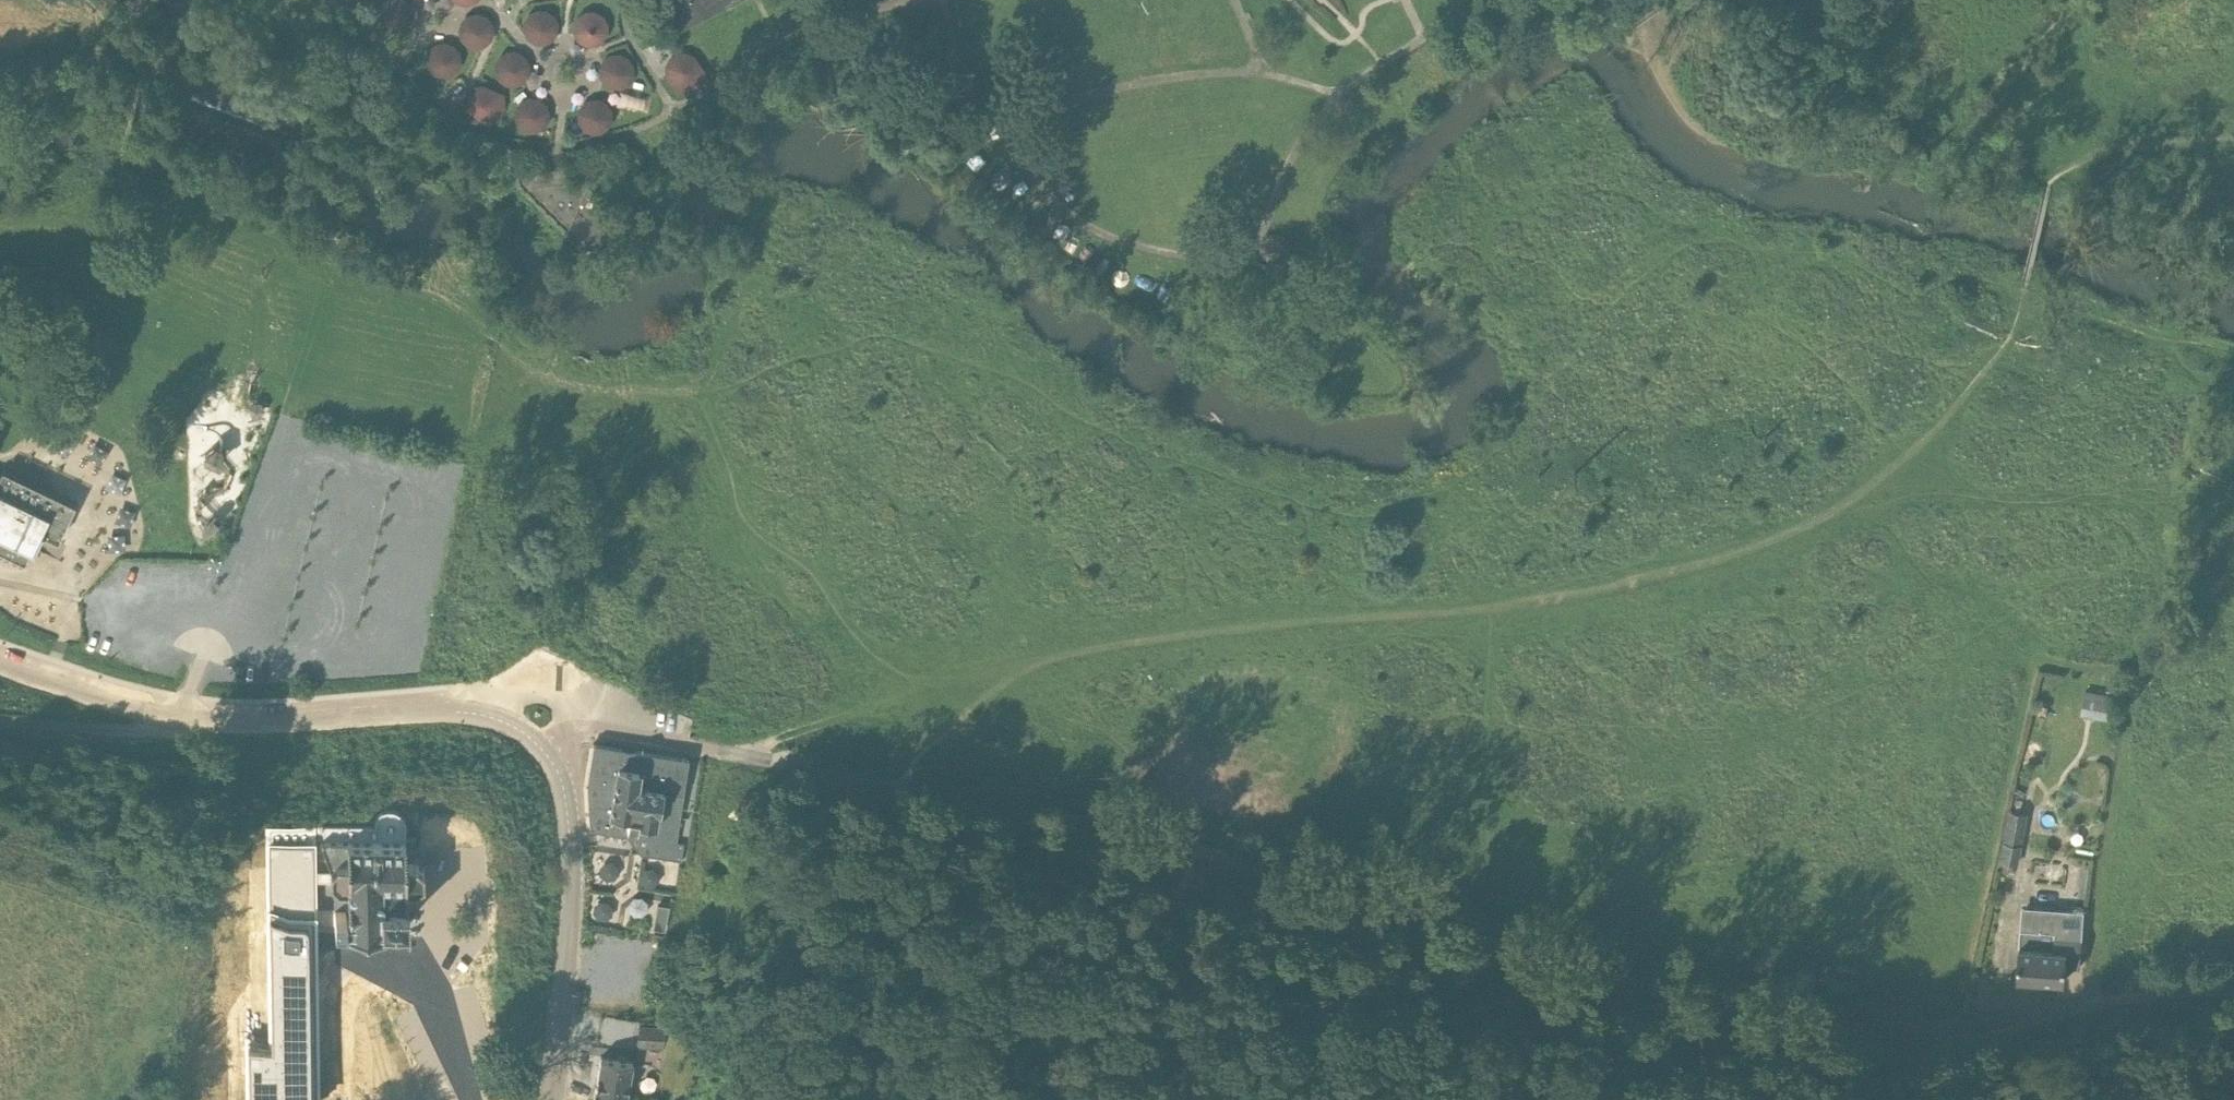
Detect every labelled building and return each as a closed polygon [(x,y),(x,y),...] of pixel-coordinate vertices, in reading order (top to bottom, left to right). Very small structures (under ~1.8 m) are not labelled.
[(413,0),(382,0),(383,26),(414,25),(413,0)] [(526,13),(534,42),(562,34),(553,5),(526,13)] [(500,34),(484,8),(461,23),(477,49),(500,34)] [(611,9),(578,9),(577,40),(610,41),(611,9)] [(434,40),(429,70),(456,75),(462,45),(434,40)] [(505,83),(533,76),(526,46),(497,53),(505,83)] [(626,48),(599,63),(615,90),(641,75),(626,48)] [(476,78),(464,112),(498,124),(511,91),(476,78)] [(520,94),(519,126),(550,127),(551,95),(520,94)] [(582,98),(583,130),(614,129),(613,97),(582,98)] [(225,446),(202,446),(203,488),(226,487),(225,446)] [(20,565),(29,546),(34,549),(43,531),(57,538),(74,502),(2,468),(0,471),(0,555),(20,565)] [(2111,694),(2087,690),(2083,714),(2106,719),(2111,694)] [(650,858),(681,863),(684,845),(676,843),(688,758),(615,746),(594,743),(588,783),(590,830),(653,841),(650,858)] [(2028,814),(2010,810),(2000,861),(2018,864),(2028,814)] [(383,962),(382,933),(382,932),(384,932),(384,920),(408,919),(408,889),(417,889),(425,881),(425,867),(417,859),(408,859),(408,841),(323,841),(331,869),(331,878),(331,915),(332,928),(332,963),(383,962)] [(252,1047),(253,1099),(321,1099),(319,928),(322,928),(332,928),(331,915),(318,916),(317,879),(331,878),(331,869),(318,869),(317,843),(273,843),(273,858),(257,858),(258,917),(274,917),(276,1047),(252,1047)] [(2066,965),(2081,967),(2083,932),(2021,927),(2017,977),(2065,981),(2066,965)] [(667,1029),(662,1029),(639,1025),(636,1046),(664,1051),(667,1029)] [(595,1091),(626,1096),(632,1063),(601,1057),(595,1091)] [(593,1099),(626,1099),(626,1096),(595,1091),(593,1099)]
